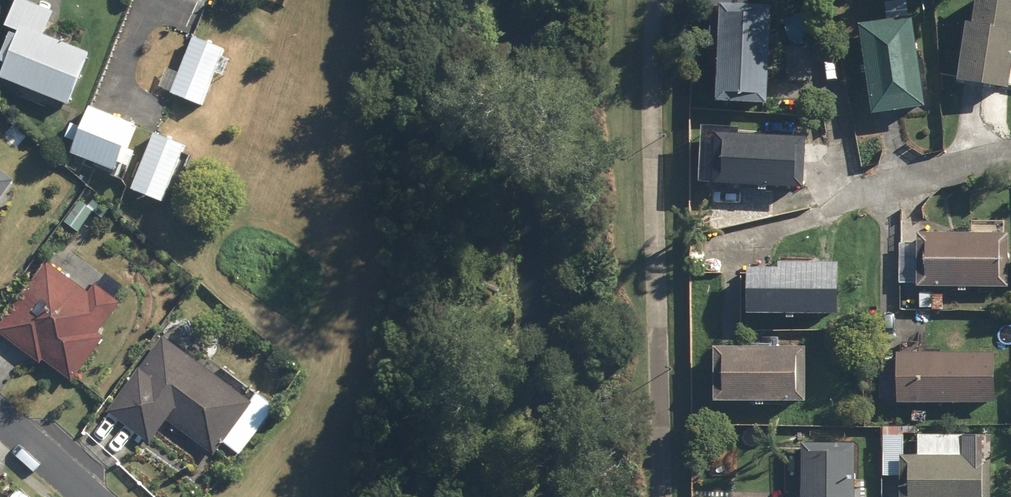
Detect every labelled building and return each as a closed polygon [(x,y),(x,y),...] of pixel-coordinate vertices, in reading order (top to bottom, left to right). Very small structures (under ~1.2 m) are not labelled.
[(1010,90),(1010,0),(981,0),(977,25),(971,24),(962,83),(1010,90)] [(721,104),(771,106),(775,8),(724,6),(721,104)] [(864,26),(876,116),(929,109),(917,18),(864,26)] [(70,107),(91,55),(20,27),(0,76),(0,79),(70,107)] [(171,95),(203,108),(226,51),(195,38),(171,95)] [(71,155),(117,173),(120,165),(132,170),(138,154),(127,150),(136,126),(91,107),(71,155)] [(131,191),(163,204),(187,147),(155,134),(131,191)] [(717,187),(808,190),(810,139),(719,136),(717,187)] [(14,180),(0,170),(0,200),(14,180)] [(68,221),(83,230),(97,209),(82,199),(68,221)] [(1010,288),(1010,253),(1010,234),(920,234),(920,288),(1010,288)] [(73,383),(104,339),(98,334),(120,304),(96,285),(90,294),(47,262),(0,325),(0,334),(40,364),(43,360),(73,383)] [(750,316),(842,317),(842,266),(782,265),(782,271),(751,271),(750,316)] [(914,293),(901,293),(901,309),(914,309),(914,293)] [(922,310),(932,310),(932,293),(922,293),(922,310)] [(168,423),(215,455),(254,404),(163,338),(107,413),(151,445),(168,423)] [(719,404),(809,403),(809,351),(719,351),(719,404)] [(997,356),(899,356),(899,405),(998,404),(997,356)] [(882,408),(892,408),(892,398),(882,399),(882,408)] [(858,446),(805,445),(805,496),(858,496),(858,446)] [(994,458),(903,458),(904,496),(993,496),(994,458)]
